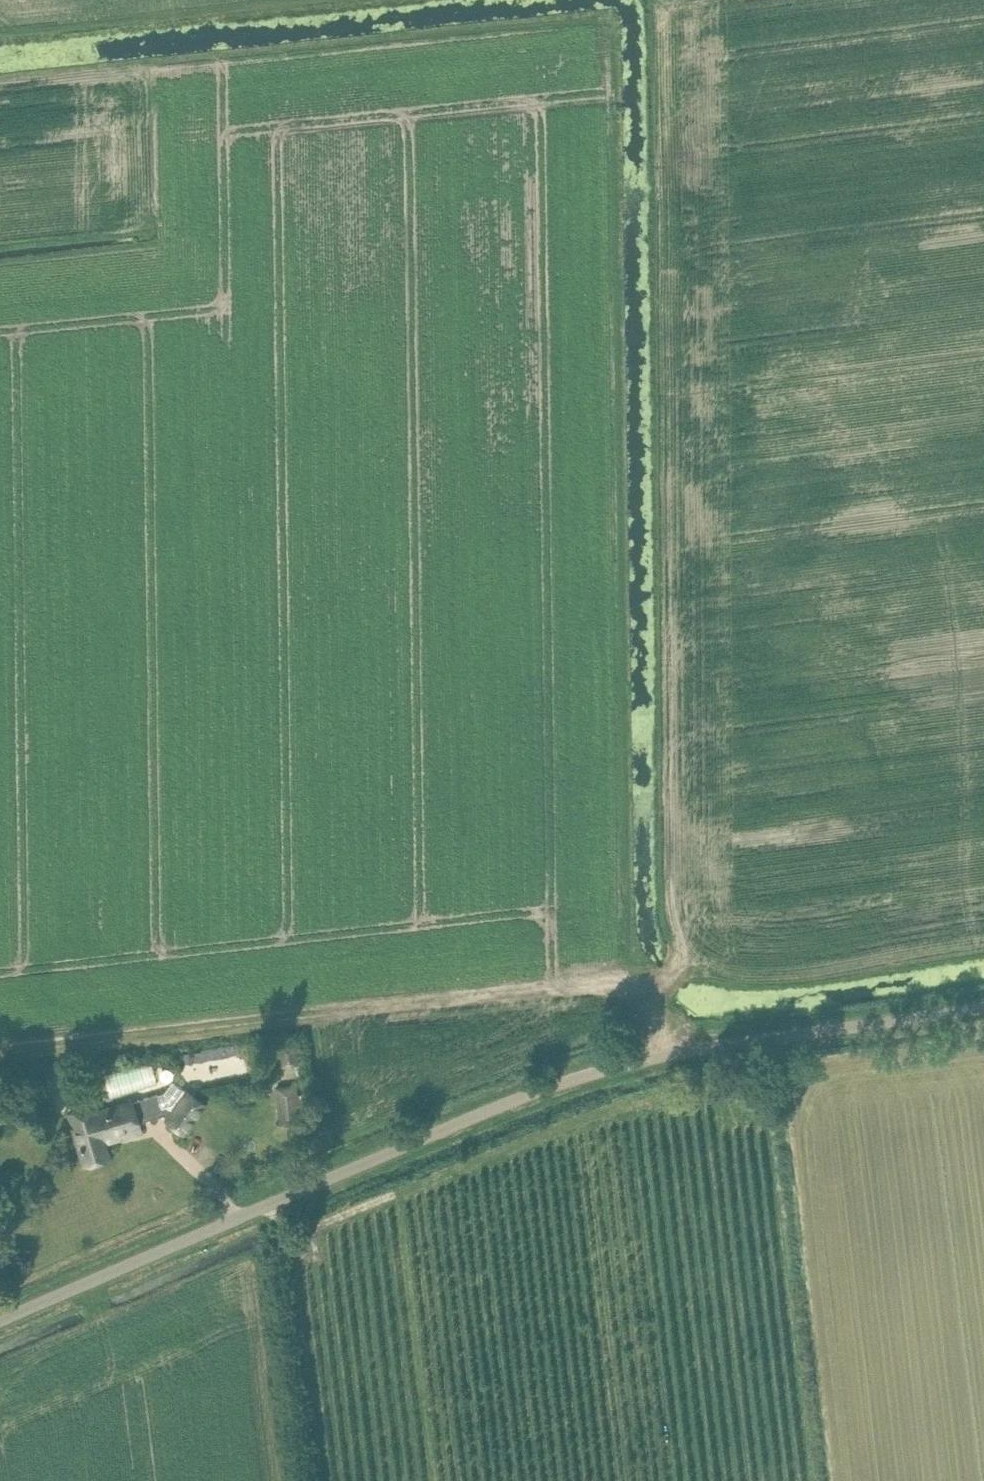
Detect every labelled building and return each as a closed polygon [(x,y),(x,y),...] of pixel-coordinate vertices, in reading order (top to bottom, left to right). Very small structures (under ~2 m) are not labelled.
[(290,1039),(238,1046),(243,1084),(261,1082),(258,1061),(293,1057),(290,1039)] [(164,1092),(156,1094),(131,1101),(95,1111),(93,1106),(70,1113),(84,1161),(107,1154),(101,1135),(137,1124),(137,1121),(164,1113),(165,1114),(168,1116),(167,1118),(183,1130),(203,1102),(187,1091),(171,1081),(164,1092)] [(276,1088),(279,1104),(281,1124),(301,1121),(297,1085),(276,1088)]
